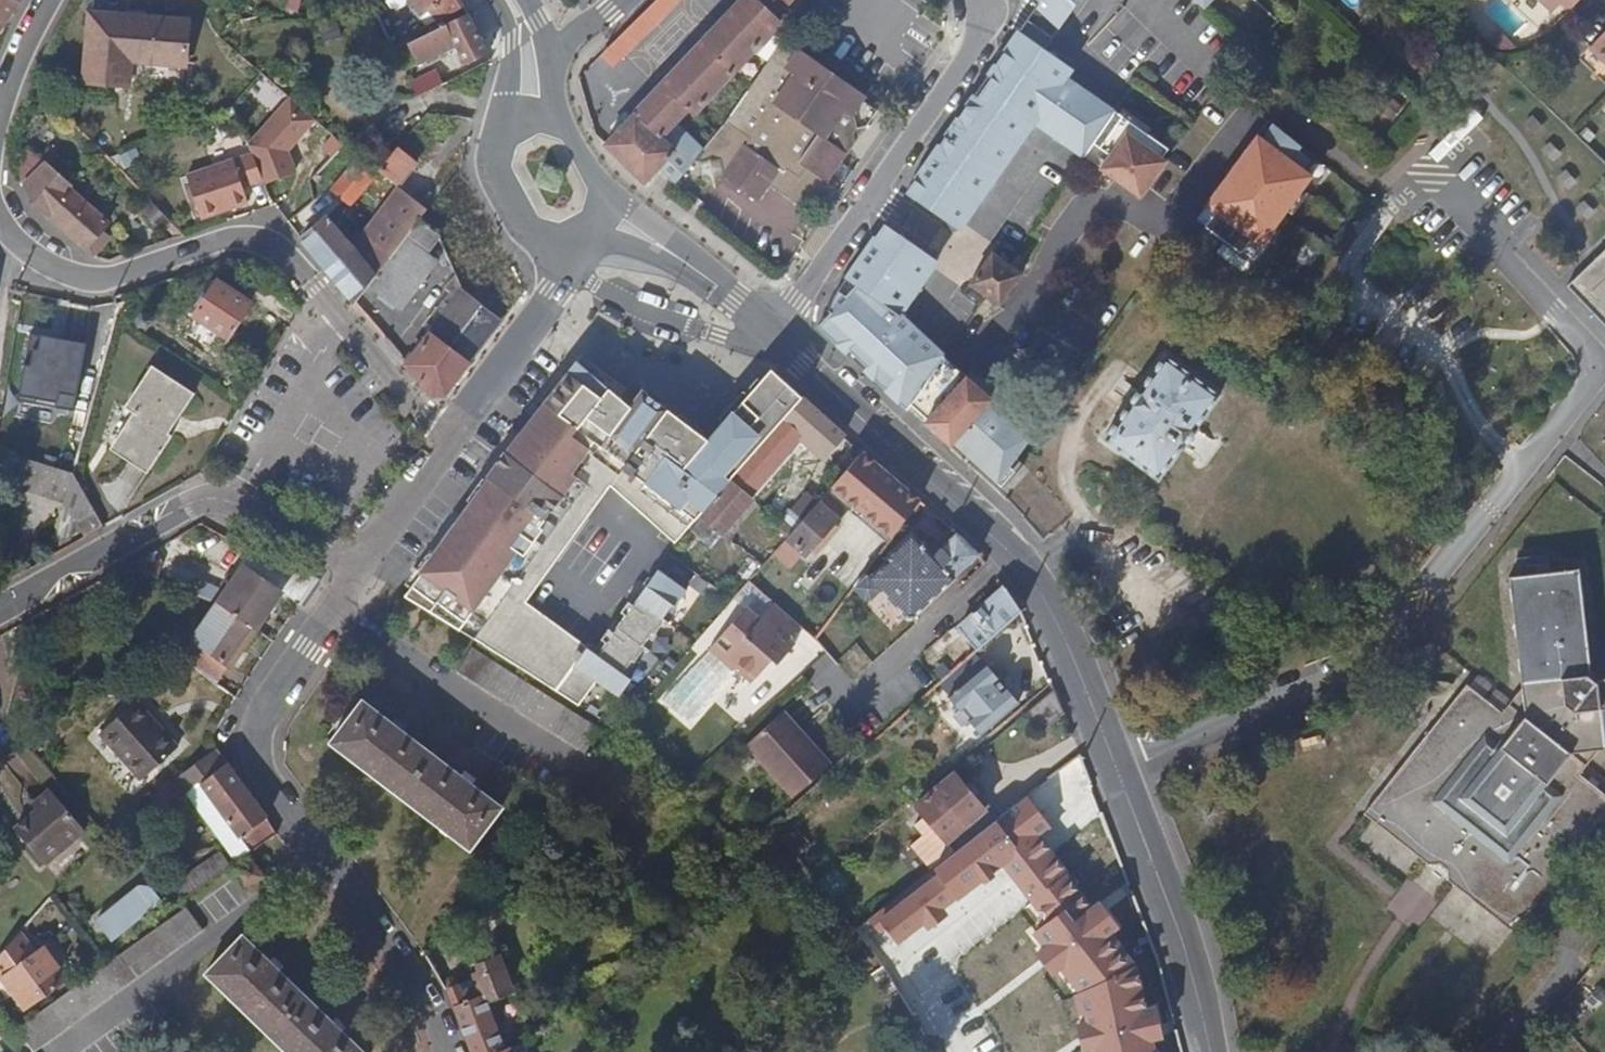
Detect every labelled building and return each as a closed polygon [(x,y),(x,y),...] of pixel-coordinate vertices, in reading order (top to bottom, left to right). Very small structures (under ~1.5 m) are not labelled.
[(18,3),(13,0),(0,0),(0,23),(3,25),(18,3)] [(355,9),(377,8),(399,51),(422,37),(415,26),(403,32),(388,1),(387,0),(362,0),(355,9)] [(425,13),(430,9),(440,21),(465,5),(462,0),(415,0),(425,13)] [(602,54),(613,66),(679,0),(656,0),(602,54)] [(657,192),(663,198),(669,190),(673,185),(690,164),(661,135),(689,107),(694,111),(781,21),(776,16),(791,0),(741,0),(606,143),(647,182),(660,166),(670,175),(657,192)] [(1038,3),(1046,12),(1057,21),(1072,0),(1034,0),(1038,3)] [(1555,14),(1563,6),(1571,14),(1584,0),(1540,0),(1555,14)] [(88,76),(132,83),(134,61),(188,64),(192,20),(93,13),(88,76)] [(469,13),(437,29),(442,38),(452,33),(468,64),(489,54),(469,13)] [(1042,44),(1020,29),(964,112),(910,191),(948,218),(961,228),(970,216),(1037,119),(1087,151),(1096,138),(1116,110),(1066,75),(1072,66),(1058,56),(1042,44)] [(800,47),(785,35),(728,116),(696,156),(694,159),(700,163),(724,158),(731,149),(740,155),(729,173),(731,174),(763,196),(774,180),(804,201),(811,191),(819,196),(838,168),(849,175),(856,163),(847,156),(859,137),(856,127),(861,121),(870,121),(881,103),(865,92),(869,85),(803,42),(800,47)] [(1591,52),(1595,54),(1604,63),(1604,38),(1591,52)] [(492,60),(480,66),(485,75),(497,70),(492,60)] [(436,70),(414,81),(421,94),(456,77),(450,66),(438,72),(436,70)] [(132,83),(88,76),(87,82),(132,86),(132,83)] [(689,150),(696,156),(728,116),(718,108),(700,131),(702,133),(689,150)] [(1165,146),(1116,110),(1096,138),(1118,154),(1108,167),(1140,191),(1164,157),(1159,154),(1165,146)] [(1320,159),(1266,116),(1234,159),(1235,160),(1260,178),(1247,196),(1222,177),(1193,217),(1249,258),(1320,159)] [(859,137),(870,121),(861,121),(856,127),(859,137)] [(418,162),(430,147),(410,133),(398,148),(418,162)] [(1096,138),(1087,151),(1108,167),(1118,154),(1096,138)] [(414,167),(418,162),(398,148),(394,153),(414,167)] [(702,179),(731,174),(729,173),(740,155),(731,149),(724,158),(700,163),(702,179)] [(36,203),(85,249),(97,255),(112,239),(103,231),(111,221),(48,163),(46,164),(30,150),(16,158),(23,178),(36,203)] [(400,185),(414,167),(394,153),(381,169),(400,185)] [(236,160),(256,183),(266,181),(255,154),(236,160)] [(333,189),(352,205),(379,171),(362,157),(333,189)] [(256,183),(236,160),(188,174),(200,217),(248,203),(243,188),(256,183)] [(1260,178),(1235,160),(1222,177),(1247,196),(1260,178)] [(143,197),(179,238),(187,235),(148,191),(143,197)] [(402,194),(367,237),(370,240),(390,257),(425,212),(402,194)] [(329,219),(304,241),(332,273),(356,250),(329,219)] [(420,222),(407,239),(427,254),(439,237),(420,222)] [(907,411),(945,356),(904,316),(929,278),(940,261),(925,251),(886,224),(840,291),(817,325),(907,411)] [(367,237),(360,245),(363,248),(370,240),(367,237)] [(438,261),(427,254),(407,239),(371,286),(402,311),(438,261)] [(360,245),(356,250),(332,273),(356,303),(390,257),(370,240),(363,248),(360,245)] [(515,272),(500,244),(464,292),(503,322),(525,291),(515,272)] [(1604,324),(1604,249),(1567,285),(1604,324)] [(1025,273),(1010,263),(995,252),(972,284),(987,295),(1001,305),(1025,273)] [(191,320),(225,341),(247,306),(213,284),(191,320)] [(448,394),(503,322),(464,292),(409,366),(433,395),(448,394)] [(130,307),(126,295),(115,299),(113,305),(114,312),(130,307)] [(191,320),(184,331),(218,353),(225,341),(191,320)] [(36,327),(28,360),(75,371),(83,338),(36,327)] [(1167,355),(1104,439),(1159,479),(1183,447),(1193,454),(1208,434),(1198,427),(1222,395),(1167,355)] [(974,383),(945,356),(907,411),(931,434),(949,450),(954,444),(1002,490),(1026,466),(1017,458),(1033,436),(974,383)] [(579,361),(578,362),(566,377),(533,421),(522,436),(517,443),(570,483),(578,489),(591,470),(595,464),(605,473),(617,483),(670,412),(654,400),(644,392),(631,409),(579,361)] [(190,395),(146,367),(120,408),(128,414),(109,443),(148,468),(167,437),(164,435),(157,431),(168,413),(176,417),(190,395)] [(774,372),(734,416),(721,431),(710,442),(707,446),(708,455),(656,516),(658,518),(653,525),(678,546),(701,518),(798,407),(804,400),(774,372)] [(798,407),(701,518),(724,536),(758,498),(756,495),(806,439),(827,457),(845,438),(804,400),(798,407)] [(617,483),(656,516),(708,455),(707,446),(710,442),(693,429),(670,412),(617,483)] [(157,431),(164,435),(176,417),(168,413),(157,431)] [(104,451),(109,455),(142,477),(148,468),(109,443),(105,449),(104,451)] [(592,501),(570,483),(517,443),(476,498),(463,516),(435,553),(436,554),(405,597),(411,600),(442,619),(512,663),(579,707),(597,683),(618,699),(630,683),(624,678),(687,592),(660,572),(634,607),(630,603),(622,614),(627,617),(614,634),(610,631),(602,641),(607,645),(597,657),(586,648),(583,651),(517,603),(538,574),(550,558),(592,501)] [(71,472),(45,465),(37,494),(64,502),(52,546),(54,548),(55,548),(60,544),(71,499),(84,497),(71,472)] [(789,538),(787,540),(806,557),(810,553),(835,524),(837,521),(836,520),(844,511),(841,507),(861,484),(851,475),(830,498),(827,495),(818,504),(789,538)] [(781,531),(789,538),(818,504),(807,495),(789,516),(792,518),(781,531)] [(835,524),(810,553),(816,557),(841,528),(835,524)] [(978,555),(956,536),(932,560),(910,538),(886,564),(887,565),(871,582),(865,576),(854,591),(863,600),(868,601),(872,600),(880,592),(907,620),(911,620),(914,620),(954,580),(953,579),(978,555)] [(747,554),(762,568),(771,557),(755,544),(747,554)] [(224,592),(216,603),(254,629),(279,594),(295,606),(313,580),(254,552),(230,584),(226,581),(222,587),(226,590),(224,592)] [(1514,933),(1534,907),(1535,898),(1547,883),(1554,883),(1604,818),(1604,795),(1581,776),(1593,760),(1602,748),(1604,747),(1604,679),(1598,679),(1595,685),(1587,678),(1590,673),(1577,571),(1509,578),(1521,690),(1503,712),(1468,686),(1400,772),(1401,778),(1398,782),(1393,789),(1387,790),(1365,816),(1391,835),(1399,835),(1409,843),(1410,850),(1424,861),(1431,867),(1438,866),(1448,874),(1450,883),(1456,888),(1470,898),(1478,898),(1488,905),(1489,914),(1514,933)] [(200,579),(192,590),(216,603),(224,592),(200,579)] [(976,649),(978,651),(997,634),(1004,628),(1021,613),(1005,591),(962,632),(976,649)] [(227,667),(254,629),(216,603),(189,639),(192,642),(183,655),(213,681),(225,666),(227,667)] [(709,653),(734,673),(740,667),(757,681),(773,662),(778,655),(785,660),(794,648),(789,643),(801,628),(783,613),(773,605),(761,621),(746,609),(709,653)] [(1004,628),(997,634),(1006,644),(1027,626),(1021,613),(1004,628)] [(581,753),(598,729),(466,644),(450,665),(581,753)] [(952,671),(954,673),(968,660),(978,651),(976,649),(966,658),(964,657),(957,663),(959,664),(952,671)] [(778,655),(773,662),(779,666),(785,660),(778,655)] [(950,677),(960,688),(979,673),(968,660),(954,673),(950,677)] [(949,697),(978,731),(982,735),(1018,705),(986,666),(979,673),(960,688),(949,697)] [(1449,693),(1455,685),(1447,681),(1439,679),(1427,681),(1419,686),(1427,692),(1449,693)] [(1422,698),(1427,692),(1419,686),(1414,692),(1422,698)] [(1422,698),(1414,692),(1411,701),(1410,710),(1411,715),(1419,729),(1427,720),(1422,698)] [(133,700),(95,732),(137,781),(174,747),(133,700)] [(469,850),(502,808),(364,701),(332,743),(469,850)] [(805,744),(809,741),(799,730),(783,713),(780,717),(805,744)] [(809,741),(805,744),(780,717),(747,747),(793,797),(829,764),(809,741)] [(617,732),(613,737),(620,743),(632,730),(626,723),(617,732)] [(982,742),(975,734),(964,745),(971,752),(982,742)] [(226,765),(192,789),(200,799),(205,796),(212,805),(207,809),(219,824),(224,820),(237,837),(238,836),(249,850),(275,832),(257,805),(226,765)] [(983,808),(956,774),(938,791),(975,839),(999,820),(987,806),(983,808)] [(37,808),(15,827),(45,862),(84,827),(50,788),(33,803),(37,808)] [(939,866),(975,839),(938,791),(917,808),(935,831),(921,843),(939,866)] [(1005,863),(1043,834),(1041,832),(1052,824),(1031,796),(999,820),(975,839),(939,866),(942,870),(962,896),(1005,863)] [(1078,991),(1142,964),(1115,931),(1124,923),(1108,904),(1102,898),(1094,902),(1043,834),(1005,863),(1025,890),(1048,920),(1035,930),(1047,945),(1038,950),(1047,962),(1055,973),(1063,969),(1078,991)] [(165,889),(175,902),(221,869),(211,855),(165,889)] [(243,864),(226,875),(239,895),(256,883),(243,864)] [(1443,884),(1450,883),(1448,874),(1438,866),(1431,867),(1431,873),(1436,877),(1443,884)] [(962,896),(942,870),(874,919),(883,932),(889,927),(901,942),(928,923),(932,928),(945,919),(953,913),(948,907),(962,896)] [(892,900),(907,889),(898,877),(884,889),(892,900)] [(131,925),(134,929),(146,921),(142,916),(160,902),(150,888),(137,885),(93,921),(109,941),(131,925)] [(14,1035),(27,1051),(37,1051),(197,934),(182,912),(14,1035)] [(0,951),(0,971),(4,977),(9,973),(21,990),(15,994),(26,1009),(68,978),(45,946),(37,951),(33,946),(30,948),(18,931),(0,951)] [(240,936),(203,973),(284,1051),(285,1051),(360,1051),(240,936)] [(506,1051),(488,1003),(497,999),(512,993),(509,984),(517,981),(512,968),(505,971),(499,957),(480,965),(482,973),(476,976),(479,986),(463,992),(460,986),(449,990),(474,1051),(504,1051),(506,1051)] [(1161,1039),(1169,1036),(1167,1027),(1162,1005),(1153,1005),(1148,981),(1142,964),(1078,991),(1086,1022),(1080,1024),(1083,1040),(1085,1049),(1092,1050),(1092,1051),(1165,1051),(1161,1039)] [(623,983),(617,976),(594,997),(598,1000),(617,989),(623,983)] [(515,1048),(497,999),(488,1003),(506,1051),(512,1049),(513,1051),(515,1048)]
